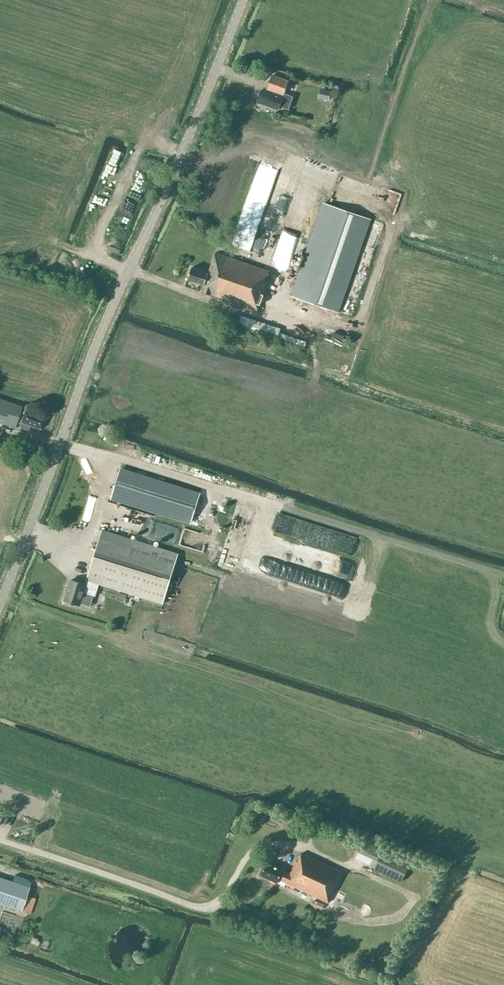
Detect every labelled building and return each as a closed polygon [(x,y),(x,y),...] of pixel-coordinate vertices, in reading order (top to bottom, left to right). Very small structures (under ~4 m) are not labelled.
[(289,80),(272,74),(266,90),(262,89),(257,102),(278,110),(289,80)] [(331,91),(320,88),(317,98),(329,100),(331,91)] [(324,203),(292,295),(341,312),(372,219),(324,203)] [(264,279),(267,268),(215,252),(209,273),(191,267),(187,279),(204,284),(202,291),(210,294),(257,309),(267,280),(264,279)] [(281,328),(241,314),(236,328),(276,342),(281,328)] [(330,338),(342,344),(347,334),(335,328),(330,338)] [(44,417),(21,410),(23,406),(0,398),(0,423),(15,428),(17,419),(21,420),(21,422),(40,429),(44,417)] [(191,466),(189,473),(202,476),(204,470),(191,466)] [(190,524),(199,493),(121,468),(111,499),(190,524)] [(163,603),(178,553),(102,530),(86,580),(89,581),(87,584),(71,579),(65,600),(79,605),(83,592),(95,596),(99,584),(163,603)] [(203,554),(206,532),(199,531),(196,553),(203,554)] [(119,591),(116,599),(123,602),(126,594),(119,591)] [(358,846),(355,851),(375,859),(377,854),(358,846)] [(411,863),(383,850),(378,861),(374,869),(402,882),(411,863)] [(342,873),(301,854),(298,862),(296,861),(290,873),(283,870),(283,869),(266,861),(260,874),(277,882),(278,879),(328,903),(342,873)] [(22,911),(29,913),(33,902),(26,900),(30,887),(0,877),(0,903),(22,911)] [(38,946),(39,939),(30,937),(29,944),(38,946)]
